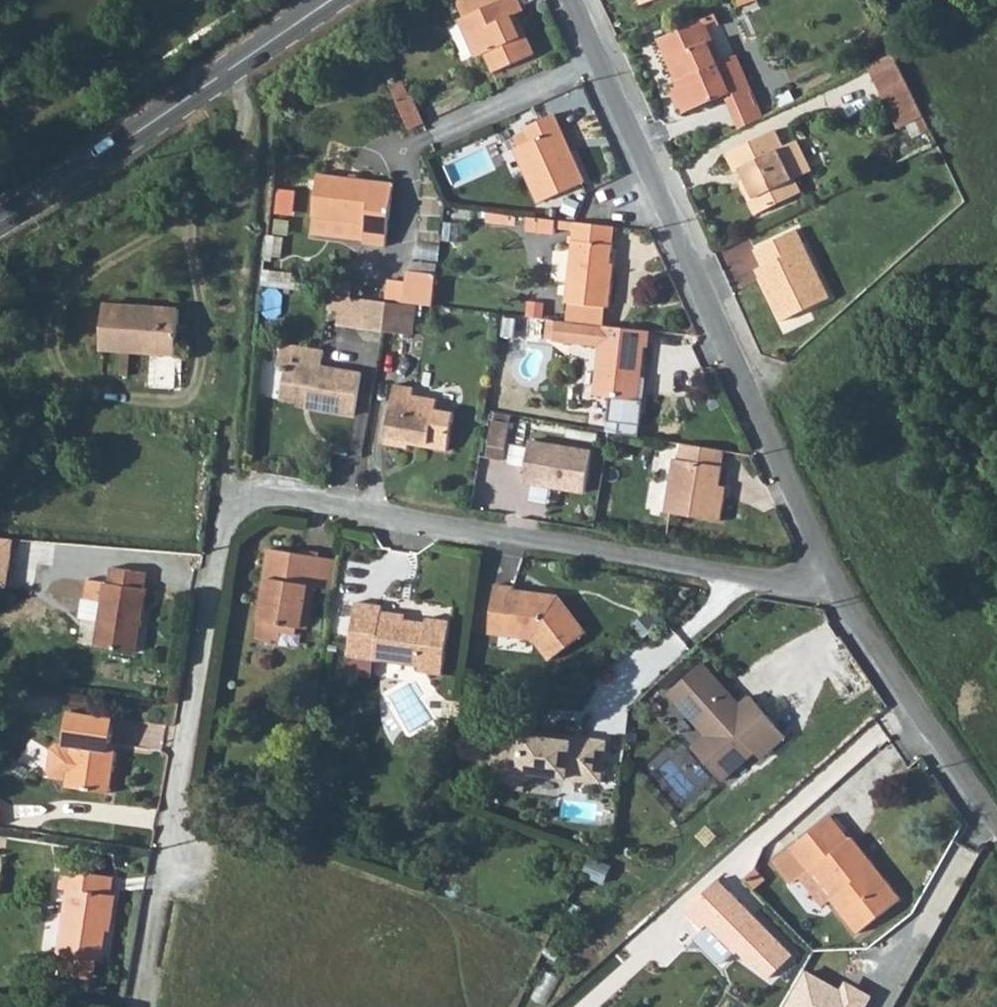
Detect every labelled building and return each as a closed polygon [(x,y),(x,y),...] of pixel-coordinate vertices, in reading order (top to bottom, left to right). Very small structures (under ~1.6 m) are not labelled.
[(462,16),(498,0),(459,0),(455,2),(462,16)] [(462,16),(458,17),(475,56),(483,53),(492,71),(534,52),(525,33),(519,36),(509,15),(515,12),(523,8),(520,0),(498,0),(462,16)] [(519,36),(525,33),(515,12),(509,15),(519,36)] [(726,95),(729,101),(752,91),(735,54),(718,62),(699,20),(661,36),(679,78),(670,82),(684,113),(726,95)] [(916,120),(924,116),(893,54),(869,66),(900,128),(916,120)] [(397,101),(408,97),(402,83),(391,88),(397,101)] [(752,91),(729,101),(741,128),(763,118),(752,91)] [(409,128),(423,122),(411,95),(408,97),(397,101),(409,128)] [(525,127),(525,129),(530,139),(518,145),(515,146),(540,201),(583,182),(553,114),(525,127)] [(923,132),(930,129),(924,116),(916,120),(923,132)] [(530,139),(525,129),(513,135),(518,145),(530,139)] [(737,180),(747,198),(764,189),(771,204),(798,190),(793,176),(810,168),(795,138),(782,144),(774,129),(724,154),(733,171),(738,168),(743,177),(737,180)] [(733,171),(737,180),(743,177),(738,168),(733,171)] [(394,182),(317,172),(310,231),(361,239),(361,242),(385,245),(394,182)] [(764,189),(747,198),(754,212),(771,204),(764,189)] [(607,198),(603,190),(596,192),(601,202),(607,198)] [(537,217),(526,215),(524,230),(535,231),(537,217)] [(554,226),(555,219),(537,217),(535,231),(553,233),(554,226)] [(573,228),(574,221),(555,219),(554,226),(573,228)] [(615,226),(585,223),(574,221),(573,228),(565,301),(568,301),(606,306),(610,306),(615,270),(610,269),(615,226)] [(755,247),(762,264),(766,272),(760,275),(781,319),(830,296),(797,227),(755,247)] [(766,272),(762,264),(756,267),(760,275),(766,272)] [(411,268),(409,280),(406,301),(418,302),(433,304),(437,271),(411,268)] [(390,278),(386,299),(389,299),(406,301),(409,280),(390,278)] [(357,296),(340,294),(336,322),(353,325),(357,296)] [(389,299),(386,299),(357,296),(353,325),(383,330),(389,299)] [(406,301),(389,299),(383,330),(413,335),(418,302),(406,301)] [(604,323),(606,306),(568,301),(566,319),(604,323)] [(176,353),(179,308),(104,303),(102,348),(176,353)] [(604,323),(566,319),(555,318),(552,340),(602,345),(595,393),(610,395),(608,419),(640,424),(643,399),(637,398),(644,346),(648,346),(650,331),(604,325),(604,323)] [(280,398),(301,402),(310,404),(309,409),(352,417),(359,374),(322,367),(325,352),(282,344),(278,368),(280,368),(280,372),(285,373),(280,398)] [(408,448),(409,443),(410,438),(418,440),(418,445),(447,449),(453,412),(435,409),(436,400),(413,397),(415,387),(395,384),(385,445),(408,448)] [(640,424),(608,419),(606,431),(639,435),(640,424)] [(492,422),(491,428),(508,431),(509,424),(492,422)] [(508,431),(491,428),(489,448),(506,450),(508,431)] [(529,445),(523,484),(585,493),(591,454),(529,445)] [(724,451),(682,445),(678,458),(674,458),(667,510),(722,519),(725,497),(718,495),(719,485),(724,451)] [(727,487),(719,485),(718,495),(725,497),(727,487)] [(0,539),(0,587),(6,588),(13,540),(0,539)] [(318,587),(323,555),(270,548),(255,632),(278,637),(281,623),(307,628),(313,587),(318,587)] [(333,589),(338,558),(323,555),(318,587),(333,589)] [(101,613),(96,644),(133,651),(137,626),(141,626),(147,588),(145,587),(147,572),(113,566),(111,581),(106,581),(101,613)] [(86,610),(101,613),(106,581),(91,579),(86,610)] [(516,587),(497,584),(490,631),(534,638),(549,661),(587,637),(560,595),(556,598),(550,598),(551,594),(516,589),(516,587)] [(419,672),(442,674),(450,621),(428,618),(427,623),(406,620),(383,617),(383,612),(384,605),(357,602),(351,644),(376,649),(375,660),(420,665),(419,672)] [(632,624),(644,636),(658,624),(647,611),(632,624)] [(376,649),(351,644),(349,657),(375,660),(376,649)] [(668,692),(685,711),(692,705),(712,727),(706,733),(692,745),(723,779),(754,751),(761,757),(785,734),(749,694),(740,701),(732,710),(711,687),(720,679),(704,661),(668,692)] [(740,701),(720,679),(711,687),(732,710),(740,701)] [(692,705),(685,711),(706,733),(712,727),(692,705)] [(109,750),(111,741),(114,718),(69,711),(65,745),(71,747),(66,786),(112,793),(118,752),(109,750)] [(518,765),(542,769),(601,778),(607,737),(551,728),(551,733),(543,732),(539,726),(522,724),(497,734),(495,740),(506,770),(518,765)] [(119,743),(111,741),(109,750),(118,752),(119,743)] [(542,769),(518,765),(506,770),(509,777),(516,780),(542,769)] [(269,825),(287,831),(290,820),(273,813),(269,825)] [(839,893),(832,898),(859,931),(901,898),(869,858),(862,863),(845,842),(848,839),(830,816),(774,860),(793,883),(809,871),(811,872),(818,867),(839,893)] [(862,863),(869,858),(852,836),(848,839),(845,842),(862,863)] [(811,872),(832,898),(839,893),(818,867),(811,872)] [(59,954),(101,960),(107,917),(112,918),(114,895),(110,894),(112,876),(63,868),(61,887),(68,889),(59,954)] [(717,880),(685,911),(705,931),(695,940),(721,966),(739,949),(773,984),(797,961),(717,880)] [(807,972),(787,1006),(863,1006),(869,996),(852,986),(847,994),(807,972)]
